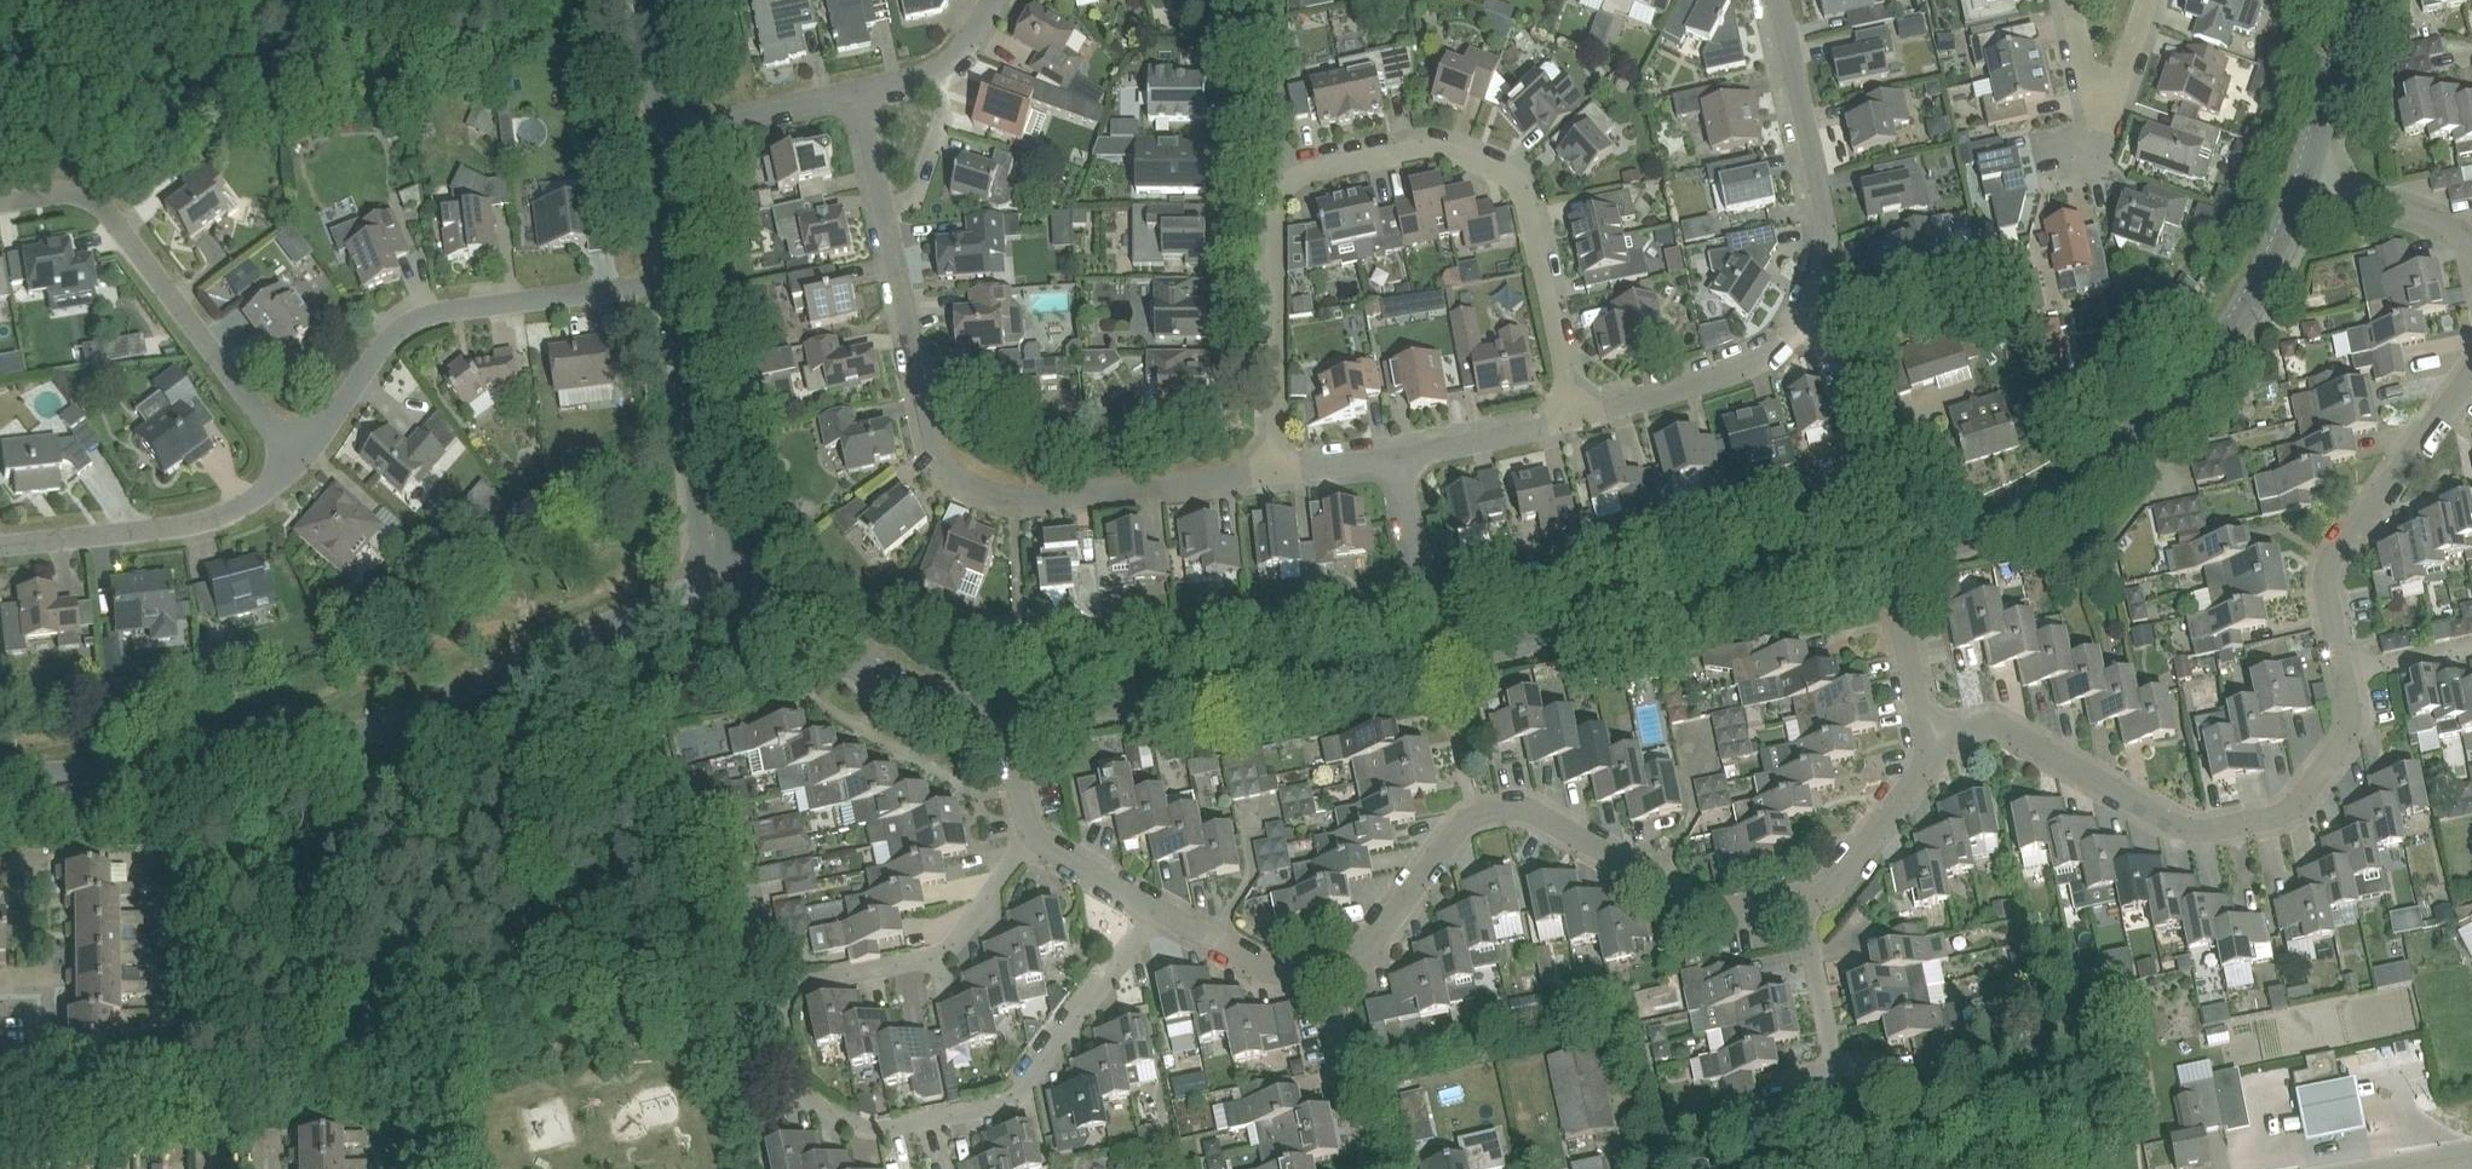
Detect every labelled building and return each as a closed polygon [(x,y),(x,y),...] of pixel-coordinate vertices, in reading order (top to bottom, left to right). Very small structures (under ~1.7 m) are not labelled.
[(813,0),(794,0),(774,4),(773,0),(758,0),(753,1),(764,50),(761,51),(762,56),(765,55),(768,67),(791,62),(790,59),(807,55),(802,30),(819,26),(814,4),(813,0)] [(828,0),(839,52),(872,45),(868,27),(873,25),(877,20),(872,0),(829,0),(828,0)] [(950,0),(903,0),(907,20),(942,12),(950,0)] [(1196,8),(1226,2),(1226,0),(1195,0),(1196,8)] [(1292,11),(1311,10),(1311,9),(1311,0),(1292,0),(1292,11)] [(1502,4),(1490,0),(1488,0),(1484,11),(1488,12),(1497,16),(1502,4)] [(1617,15),(1616,15),(1622,0),(1607,0),(1601,14),(1615,19),(1617,15)] [(1616,15),(1617,15),(1630,20),(1636,5),(1651,11),(1651,10),(1667,16),(1670,8),(1673,0),(1622,0),(1616,15)] [(1704,54),(1708,72),(1746,64),(1737,19),(1728,14),(1732,6),(1720,0),(1703,0),(1702,3),(1695,0),(1681,0),(1664,33),(1683,43),(1688,32),(1710,43),(1704,54)] [(1890,3),(1889,0),(1822,0),(1826,18),(1848,13),(1851,30),(1893,21),(1890,3)] [(1967,27),(2018,16),(2015,0),(1962,0),(1967,27)] [(2234,30),(2249,34),(2255,32),(2263,8),(2260,1),(2258,0),(2192,0),(2187,15),(2201,20),(2195,36),(2228,47),(2233,31),(2234,31),(2234,30)] [(2466,3),(2466,0),(2422,0),(2424,12),(2466,3)] [(1048,58),(1040,73),(1067,89),(1083,61),(1066,51),(1077,33),(1035,8),(1017,40),(1048,58)] [(1898,22),(1902,40),(1928,35),(1924,17),(1898,22)] [(1610,33),(1595,27),(1589,41),(1605,47),(1607,42),(1610,33)] [(1835,77),(1839,80),(1841,87),(1889,76),(1885,58),(1895,56),(1889,28),(1856,35),(1859,50),(1834,55),(1835,62),(1833,66),(1835,77)] [(1993,81),(2045,70),(2041,53),(2037,54),(2035,45),(2017,49),(2013,30),(1971,39),(1977,68),(1990,65),(1993,81)] [(1951,52),(1950,35),(1938,36),(1939,53),(1951,52)] [(2410,45),(2414,60),(2429,57),(2444,54),(2441,38),(2410,45)] [(2267,40),(2267,41),(2262,57),(2259,65),(2275,71),(2283,46),(2267,40)] [(1395,46),(1383,48),(1366,52),(1367,56),(1340,62),(1354,120),(1368,117),(1368,116),(1384,112),(1381,95),(1388,93),(1387,90),(1414,84),(1413,46),(1396,50),(1395,46)] [(2183,103),(2180,117),(2197,123),(2201,109),(2221,115),(2233,79),(2223,76),(2228,61),(2191,49),(2186,63),(2172,59),(2160,95),(2183,103)] [(1489,94),(1498,71),(1501,61),(1471,50),(1465,66),(1450,60),(1434,101),(1464,112),(1473,88),(1489,94)] [(2432,72),(2429,57),(2414,60),(2399,63),(2402,78),(2432,72)] [(1150,68),(1150,87),(1150,121),(1206,121),(1207,89),(1226,90),(1226,59),(1205,59),(1205,77),(1173,77),(1173,68),(1150,68)] [(1354,120),(1340,62),(1343,76),(1289,88),(1296,120),(1312,116),(1313,119),(1320,117),(1322,126),(1339,122),(1339,123),(1354,120)] [(2277,71),(2260,66),(2256,81),(2272,86),(2277,71)] [(2045,70),(1993,81),(1996,96),(1984,99),(1990,127),(2029,118),(2026,102),(2047,98),(2045,89),(2049,88),(2045,70)] [(1539,125),(1538,125),(1549,136),(1572,114),(1562,103),(1577,89),(1564,76),(1550,89),(1537,74),(1501,107),(1523,131),(1534,120),(1539,125)] [(1020,89),(1002,83),(997,81),(997,83),(991,98),(984,95),(974,124),(997,132),(1023,141),(1025,135),(1034,113),(1029,111),(1035,97),(1055,104),(1060,91),(1033,80),(1029,92),(1020,89)] [(1928,95),(1935,98),(1943,96),(1940,82),(1926,85),(1928,95)] [(1090,83),(1081,99),(1098,106),(1106,93),(1090,83)] [(1751,114),(1757,113),(1753,95),(1729,100),(1726,85),(1674,97),(1678,119),(1706,113),(1714,152),(1757,142),(1751,114)] [(2440,111),(2437,97),(2435,86),(2411,91),(2414,104),(2401,107),(2407,135),(2429,130),(2430,130),(2427,114),(2440,111)] [(2460,92),(2437,97),(2440,111),(2427,114),(2430,130),(2429,130),(2432,141),(2455,136),(2456,136),(2453,120),(2466,117),(2463,103),(2460,92)] [(1894,127),(1910,123),(1904,93),(1861,102),(1865,118),(1848,121),(1855,153),(1897,144),(1894,127)] [(480,101),(477,109),(491,115),(495,107),(480,101)] [(2458,148),(2460,157),(2471,155),(2471,101),(2463,103),(2466,117),(2453,120),(2456,136),(2455,136),(2458,148)] [(1602,140),(1616,127),(1594,103),(1573,123),(1583,134),(1560,156),(1582,180),(1613,152),(1602,140)] [(2138,123),(2152,124),(2154,106),(2140,105),(2138,123)] [(513,120),(512,107),(499,109),(501,121),(513,120)] [(491,116),(476,110),(475,109),(469,124),(487,132),(494,117),(491,116)] [(2209,161),(2199,159),(2202,151),(2214,155),(2222,131),(2197,123),(2180,117),(2176,116),(2170,133),(2150,126),(2138,161),(2193,179),(2203,182),(2207,180),(2211,166),(2209,161)] [(1112,138),(1121,138),(1121,122),(1112,122),(1112,138)] [(1970,137),(1963,133),(1956,135),(1959,148),(1972,144),(1970,137)] [(2003,139),(1969,146),(1973,165),(1979,164),(1987,199),(1993,198),(2000,231),(2019,227),(2027,195),(2019,154),(2007,157),(2003,139)] [(1108,154),(1108,140),(1099,140),(1094,154),(1108,154)] [(1149,193),(1207,193),(1207,162),(1196,162),(1196,147),(1184,147),(1184,142),(1138,141),(1138,175),(1138,193),(1149,193)] [(2250,147),(2239,143),(2236,155),(2247,158),(2250,147)] [(793,151),(785,153),(773,156),(780,190),(833,178),(832,174),(829,158),(833,156),(834,151),(833,150),(833,148),(831,147),(829,146),(827,146),(808,150),(807,145),(793,148),(793,151)] [(952,194),(989,205),(1001,209),(1010,207),(1015,191),(1008,183),(1015,158),(997,152),(993,167),(963,158),(952,194)] [(1757,158),(1733,163),(1708,169),(1711,184),(1721,182),(1727,215),(1777,204),(1772,184),(1765,185),(1762,172),(1760,172),(1757,158)] [(1868,212),(1876,217),(1921,208),(1922,209),(1930,207),(1926,186),(1922,187),(1916,160),(1896,164),(1899,178),(1862,186),(1868,212)] [(189,191),(166,209),(190,241),(193,238),(209,226),(215,221),(226,213),(229,217),(239,210),(223,189),(221,191),(205,169),(203,170),(184,184),(189,191)] [(471,258),(498,255),(491,205),(481,207),(480,202),(490,182),(463,169),(453,189),(456,210),(443,211),(449,259),(471,257),(471,258)] [(2435,192),(2450,188),(2466,186),(2463,170),(2431,176),(2435,192)] [(1639,172),(1624,175),(1626,185),(1641,182),(1639,172)] [(545,205),(536,206),(539,224),(542,248),(550,247),(551,248),(575,245),(589,243),(587,231),(604,229),(607,229),(600,178),(579,180),(579,182),(543,186),(545,205)] [(1424,241),(1439,238),(1451,236),(1452,237),(1440,180),(1412,186),(1416,205),(1397,208),(1405,245),(1424,241)] [(1440,180),(1452,237),(1465,234),(1469,249),(1500,242),(1493,212),(1477,215),(1475,207),(1472,191),(1444,197),(1441,180),(1440,180)] [(2466,186),(2450,188),(2453,203),(2471,199),(2471,184),(2466,186)] [(407,211),(423,204),(421,187),(400,196),(407,211)] [(2179,226),(2187,201),(2157,190),(2152,205),(2126,197),(2113,235),(2140,244),(2142,238),(2159,244),(2166,222),(2179,226)] [(761,212),(774,209),(776,209),(772,191),(759,194),(763,211),(761,211),(761,212)] [(1363,192),(1345,196),(1356,244),(1372,241),(1375,257),(1406,250),(1405,245),(1397,208),(1379,212),(1375,193),(1364,195),(1363,192)] [(1572,220),(1578,247),(1623,238),(1619,222),(1637,218),(1631,192),(1602,199),(1606,212),(1572,220)] [(1308,271),(1342,264),(1343,269),(1360,265),(1355,244),(1356,244),(1345,196),(1328,200),(1329,203),(1318,205),(1323,231),(1308,234),(1308,271)] [(1186,199),(1172,199),(1172,208),(1186,208),(1186,199)] [(776,209),(774,209),(777,224),(780,240),(789,242),(805,239),(809,258),(809,259),(852,250),(843,210),(807,217),(804,203),(776,209)] [(2219,212),(2200,206),(2196,219),(2214,225),(2219,212)] [(1164,266),(1164,259),(1187,259),(1187,266),(1207,266),(1207,231),(1186,231),(1186,208),(1135,208),(1135,266),(1164,266)] [(1087,211),(1073,211),(1073,226),(1088,226),(1087,211)] [(1072,212),(1053,214),(1054,231),(1073,230),(1072,212)] [(402,275),(397,263),(395,260),(410,254),(401,231),(393,213),(362,226),(361,222),(332,233),(341,254),(350,250),(366,290),(394,279),(402,275)] [(1683,221),(1687,242),(1716,236),(1712,215),(1683,221)] [(1951,216),(1932,220),(1899,227),(1902,243),(1873,249),(1877,269),(1883,268),(1886,284),(1931,275),(1926,251),(1956,244),(1951,216)] [(2078,293),(2086,291),(2112,286),(2104,251),(2088,255),(2080,216),(2048,223),(2060,275),(2074,272),(2078,293)] [(1005,239),(1003,218),(968,220),(969,239),(939,241),(941,280),(992,277),(991,257),(1006,256),(1005,239)] [(289,225),(273,238),(293,265),(310,252),(289,225)] [(1713,273),(1720,278),(1711,293),(1747,316),(1771,280),(1761,273),(1778,247),(1774,229),(1727,238),(1730,251),(1710,255),(1713,273)] [(1623,238),(1578,247),(1586,279),(1618,271),(1621,283),(1649,277),(1643,250),(1649,244),(1640,238),(1636,239),(1635,235),(1623,238)] [(41,251),(23,254),(30,295),(48,292),(49,297),(97,289),(92,256),(72,259),(69,240),(40,245),(41,251)] [(2410,258),(2407,243),(2377,250),(2379,259),(2360,262),(2361,268),(2410,258)] [(1681,255),(1667,258),(1670,274),(1685,271),(1681,255)] [(2365,286),(2369,305),(2444,290),(2439,266),(2413,271),(2410,258),(2361,268),(2365,286)] [(1464,283),(1483,278),(1478,259),(1459,263),(1464,283)] [(238,296),(255,282),(260,278),(249,263),(226,281),(238,296)] [(117,274),(116,264),(101,266),(103,276),(117,274)] [(835,285),(839,285),(836,268),(790,278),(797,312),(809,309),(813,328),(859,318),(853,289),(837,293),(835,285)] [(2023,274),(2026,288),(2036,286),(2033,272),(2023,274)] [(1192,281),(1168,281),(1156,281),(1156,303),(1153,304),(1153,321),(1157,321),(1156,339),(1207,339),(1207,303),(1192,303),(1192,281)] [(2315,310),(2341,302),(2334,281),(2308,289),(2315,310)] [(277,288),(263,298),(244,312),(258,331),(263,327),(281,352),(294,343),(296,346),(317,330),(291,296),(286,299),(277,288)] [(1004,348),(1004,347),(1021,346),(1026,339),(1024,310),(1018,305),(1012,305),(1010,290),(972,293),(973,311),(957,312),(959,346),(982,345),(983,350),(1004,348)] [(2369,305),(2374,328),(2422,318),(2449,313),(2444,290),(2369,305)] [(1426,296),(1430,315),(1448,312),(1445,293),(1426,296)] [(1643,335),(1664,330),(1656,295),(1614,304),(1617,322),(1596,327),(1603,360),(1646,351),(1643,335)] [(1313,309),(1311,298),(1295,301),(1297,312),(1313,309)] [(1368,319),(1384,316),(1382,304),(1381,301),(1365,304),(1368,319)] [(1501,334),(1503,348),(1482,351),(1475,312),(1451,316),(1460,362),(1474,359),(1481,397),(1502,393),(1501,390),(1531,385),(1521,330),(1501,334)] [(2427,341),(2422,318),(2374,328),(2348,333),(2356,372),(2374,368),(2404,361),(2401,347),(2427,341)] [(2074,391),(2059,320),(2034,325),(2049,396),(2074,391)] [(2319,323),(2304,326),(2306,340),(2307,341),(2322,338),(2319,323)] [(142,338),(107,344),(83,348),(86,366),(110,362),(145,356),(142,338)] [(586,347),(552,352),(557,393),(615,386),(609,338),(585,341),(586,347)] [(863,387),(862,384),(880,380),(873,348),(840,355),(837,340),(807,346),(812,369),(805,371),(810,396),(847,388),(847,391),(863,387)] [(1912,390),(1938,382),(1970,371),(1966,362),(1963,353),(1959,341),(1902,360),(1912,390)] [(2301,356),(2297,342),(2297,341),(2281,345),(2285,360),(2286,360),(2301,356)] [(1084,358),(1083,353),(1083,342),(1073,342),(1067,350),(1068,359),(1084,358)] [(1113,348),(1089,354),(1093,369),(1117,363),(1113,348)] [(488,394),(496,403),(520,399),(517,374),(514,350),(495,353),(497,363),(486,364),(474,373),(465,360),(450,372),(455,378),(447,385),(462,404),(468,411),(469,411),(488,394)] [(2023,354),(2027,374),(2042,371),(2038,351),(2023,354)] [(2123,352),(2097,366),(2099,370),(2101,373),(2127,359),(2123,352)] [(1149,353),(1149,378),(1161,378),(1161,413),(1181,413),(1181,406),(1207,406),(1207,371),(1188,371),(1188,353),(1149,353)] [(767,354),(756,357),(761,379),(772,377),(767,354)] [(1412,410),(1448,403),(1439,356),(1387,365),(1392,396),(1409,393),(1412,410)] [(1044,416),(1041,379),(1059,378),(1058,360),(1040,362),(1040,361),(985,365),(989,420),(1044,416)] [(2404,361),(2374,368),(2377,381),(2407,375),(2404,361)] [(1382,394),(1376,364),(1346,369),(1347,374),(1321,379),(1324,398),(1318,400),(1322,423),(1357,417),(1356,411),(1368,409),(1366,397),(1382,394)] [(213,451),(183,410),(197,399),(174,369),(153,385),(159,394),(171,409),(147,428),(135,436),(165,475),(193,453),(199,461),(213,451)] [(53,377),(75,406),(88,396),(76,379),(74,381),(68,373),(53,377)] [(2294,399),(2298,423),(2374,408),(2368,383),(2342,388),(2339,374),(2316,379),(2309,381),(2312,395),(2294,399)] [(1293,397),(1307,397),(1307,378),(1293,378),(1293,397)] [(1861,425),(1858,414),(1851,390),(1827,396),(1824,385),(1792,393),(1803,435),(1831,428),(1832,433),(1861,425)] [(2020,447),(2003,394),(1979,401),(1972,398),(1969,404),(1949,411),(1966,464),(2020,447)] [(72,432),(85,423),(73,407),(59,417),(71,433),(72,432)] [(2378,430),(2374,408),(2298,423),(2302,445),(2302,446),(2352,435),(2352,436),(2378,430)] [(855,413),(831,418),(821,420),(828,448),(841,445),(843,453),(845,453),(850,472),(876,467),(875,463),(897,458),(890,423),(858,430),(855,413)] [(1765,465),(1766,471),(1795,464),(1792,450),(1786,426),(1768,431),(1763,413),(1726,423),(1738,471),(1765,465)] [(364,459),(382,475),(402,494),(416,479),(420,482),(445,454),(439,449),(421,433),(409,446),(390,429),(364,459)] [(1707,500),(1729,495),(1714,439),(1700,442),(1697,431),(1657,441),(1668,482),(1701,474),(1707,500)] [(2277,450),(2282,473),(2282,474),(2331,464),(2357,459),(2352,436),(2352,435),(2302,446),(2302,445),(2277,450)] [(58,464),(63,463),(69,465),(74,469),(78,476),(92,466),(74,440),(58,442),(58,438),(2,444),(5,478),(14,477),(16,495),(61,490),(58,464)] [(2209,464),(2224,461),(2239,458),(2236,443),(2206,449),(2209,464)] [(1874,458),(1875,464),(1887,473),(1897,460),(1882,448),(1874,458)] [(1620,494),(1625,513),(1625,514),(1652,507),(1642,471),(1627,475),(1620,449),(1589,457),(1594,478),(1590,479),(1595,501),(1620,494)] [(2227,476),(2224,461),(2209,464),(2194,467),(2197,482),(2227,476)] [(2256,478),(2262,502),(2266,516),(2283,513),(2289,512),(2312,507),(2309,493),(2335,487),(2331,464),(2282,474),(2282,473),(2256,478)] [(1551,487),(1552,487),(1548,471),(1514,478),(1523,521),(1539,517),(1543,534),(1578,526),(1571,496),(1554,500),(1551,487)] [(459,511),(482,532),(507,505),(484,484),(459,511)] [(1457,534),(1458,533),(1461,549),(1491,543),(1487,527),(1490,527),(1490,526),(1508,522),(1502,493),(1483,497),(1481,485),(1448,492),(1457,534)] [(300,532),(318,548),(342,570),(366,542),(380,554),(390,542),(377,531),(381,526),(338,488),(337,489),(340,492),(326,508),(323,505),(300,532)] [(860,498),(833,519),(846,536),(860,525),(886,557),(929,522),(901,489),(871,512),(866,507),(860,498)] [(2201,498),(2186,501),(2192,531),(2207,528),(2201,498)] [(2468,551),(2471,551),(2471,511),(2468,511),(2466,498),(2442,503),(2444,514),(2448,529),(2463,525),(2466,541),(2468,551)] [(2186,501),(2170,504),(2176,534),(2192,531),(2186,501)] [(1313,528),(1315,544),(1317,568),(1335,566),(1334,558),(1348,556),(1348,551),(1365,550),(1366,555),(1373,554),(1369,521),(1364,522),(1362,504),(1327,508),(1329,526),(1313,528)] [(2161,537),(2176,534),(2170,504),(2155,507),(2161,537)] [(1259,567),(1281,565),(1302,563),(1297,511),(1268,514),(1270,528),(1255,530),(1259,567)] [(2442,541),(2445,557),(2466,553),(2469,552),(2468,551),(2466,541),(2463,525),(2448,529),(2444,514),(2421,519),(2423,530),(2424,529),(2427,544),(2442,541)] [(796,528),(808,536),(816,524),(804,515),(798,523),(795,528),(796,528)] [(1240,570),(1239,564),(1236,540),(1220,542),(1217,519),(1181,523),(1185,562),(1206,560),(1207,573),(1240,570)] [(968,572),(985,579),(994,557),(988,555),(995,537),(962,524),(957,535),(942,529),(922,582),(959,597),(968,572)] [(1167,577),(1166,572),(1164,548),(1148,549),(1145,526),(1124,529),(1123,528),(1109,529),(1110,542),(1095,544),(1096,553),(1098,567),(1100,593),(1138,589),(1137,580),(1167,577)] [(2447,568),(2445,557),(2442,541),(2427,544),(2424,529),(2423,530),(2400,534),(2402,545),(2405,560),(2420,557),(2424,573),(2447,568)] [(425,546),(407,530),(400,539),(417,555),(425,546)] [(2200,530),(2180,535),(2182,547),(2202,542),(2200,530)] [(1042,594),(1070,591),(1071,598),(1075,601),(1076,609),(1092,623),(1103,622),(1101,601),(1100,593),(1098,567),(1082,568),(1078,532),(1045,535),(1047,556),(1043,557),(1044,572),(1040,572),(1042,594)] [(2181,574),(2206,569),(2205,568),(2253,558),(2253,557),(2248,534),(2225,539),(2176,549),(2181,574)] [(2374,577),(2380,608),(2393,605),(2391,593),(2402,591),(2401,588),(2426,583),(2424,573),(2420,557),(2405,560),(2402,545),(2379,550),(2385,575),(2374,577)] [(1585,562),(1588,549),(1578,547),(1575,559),(1585,562)] [(2206,569),(2210,592),(2258,582),(2284,576),(2279,552),(2253,557),(2253,558),(2205,568),(2206,569)] [(274,608),(268,581),(261,558),(225,567),(224,564),(206,568),(213,592),(221,622),(274,608)] [(2011,564),(2013,574),(2024,572),(2021,562),(2011,564)] [(1319,583),(1317,568),(1302,570),(1303,579),(1303,585),(1304,585),(1316,584),(1319,583)] [(1326,583),(1324,568),(1317,568),(1319,583),(1326,583)] [(1451,577),(1454,592),(1469,589),(1466,574),(1451,577)] [(174,620),(172,606),(169,575),(111,582),(114,606),(117,627),(117,630),(175,623),(174,620)] [(2258,582),(2210,592),(2214,613),(2263,603),(2263,604),(2289,599),(2284,576),(2258,582)] [(881,587),(875,599),(888,606),(894,593),(881,587)] [(24,641),(57,637),(59,650),(79,648),(78,633),(75,601),(55,603),(53,589),(18,592),(21,616),(24,641)] [(2129,609),(2146,605),(2143,589),(2126,592),(2129,609)] [(2005,623),(2004,620),(2000,597),(1948,607),(1957,649),(1985,643),(2008,638),(2004,623),(2005,623)] [(172,606),(174,620),(184,619),(192,618),(191,603),(182,604),(172,606)] [(2214,613),(2199,616),(2189,618),(2197,657),(2218,652),(2233,649),(2245,647),(2242,633),(2268,627),(2263,604),(2263,603),(2214,613)] [(2146,605),(2129,609),(2132,624),(2150,620),(2146,605)] [(2465,621),(2471,620),(2471,605),(2462,606),(2465,621)] [(2035,617),(2005,623),(2004,623),(2008,638),(1985,643),(1990,668),(2019,662),(2042,657),(2039,642),(2040,642),(2036,623),(2035,617)] [(2069,636),(2066,637),(2062,617),(2036,623),(2040,642),(2039,642),(2042,657),(2019,662),(2024,687),(2053,681),(2076,676),(2073,661),(2074,661),(2069,636)] [(2465,621),(2451,624),(2454,639),(2471,635),(2471,620),(2465,621)] [(2136,630),(2132,630),(2133,631),(2136,650),(2156,646),(2152,627),(2136,630)] [(1105,647),(1118,646),(1117,631),(1104,632),(1105,647)] [(2381,638),(2384,654),(2415,647),(2411,632),(2381,638)] [(1747,645),(1747,646),(1703,655),(1706,670),(1709,669),(1734,673),(1738,689),(1741,688),(1764,684),(1764,683),(1812,673),(1811,671),(1806,648),(1780,653),(1777,639),(1747,645)] [(240,663),(235,643),(219,647),(223,667),(240,663)] [(2221,663),(2235,660),(2233,649),(2218,652),(2221,663)] [(2076,676),(2053,681),(2058,706),(2086,701),(2108,697),(2105,681),(2106,681),(2101,655),(2074,661),(2073,661),(2076,676)] [(2193,679),(2189,658),(2174,661),(2179,682),(2193,679)] [(2283,714),(2283,715),(2312,709),(2306,682),(2302,660),(2280,664),(2282,672),(2251,678),(2256,703),(2257,703),(2260,719),(2283,714)] [(98,664),(84,666),(86,684),(100,683),(98,664)] [(1551,677),(1549,665),(1535,668),(1537,680),(1551,677)] [(1746,712),(1761,708),(1761,707),(1769,705),(1769,706),(1794,701),(1794,700),(1843,690),(1842,688),(1837,665),(1811,671),(1812,673),(1764,683),(1764,684),(1741,688),(1745,710),(1746,712)] [(1662,678),(1660,666),(1626,673),(1628,685),(1662,678)] [(124,680),(123,670),(105,672),(107,682),(124,680)] [(2407,692),(2412,719),(2406,720),(2409,736),(2412,735),(2413,737),(2434,733),(2434,731),(2438,731),(2437,727),(2438,726),(2435,716),(2436,716),(2433,700),(2446,698),(2442,682),(2443,682),(2441,671),(2417,676),(2420,690),(2407,692)] [(2135,675),(2106,681),(2105,681),(2108,697),(2086,701),(2091,726),(2120,720),(2143,715),(2140,700),(2135,675)] [(2438,726),(2458,722),(2459,722),(2456,707),(2471,704),(2468,688),(2469,688),(2466,677),(2443,682),(2442,682),(2446,698),(2433,700),(2436,716),(2435,716),(2438,726)] [(1799,724),(1873,708),(1868,683),(1842,688),(1843,690),(1794,700),(1794,701),(1799,724)] [(2469,688),(2468,688),(2471,704),(2456,707),(2459,722),(2458,722),(2461,733),(2471,731),(2471,688),(2469,688)] [(1666,695),(1672,725),(1688,722),(1681,691),(1666,695)] [(1525,739),(1526,740),(1548,736),(1544,719),(1545,719),(1539,693),(1509,699),(1513,715),(1491,719),(1497,745),(1525,739)] [(2143,715),(2120,720),(2125,745),(2176,735),(2168,694),(2140,700),(2143,715)] [(2228,709),(2229,713),(2233,734),(2234,734),(2238,749),(2260,744),(2289,740),(2283,715),(2283,714),(2260,719),(2257,703),(2256,703),(2228,709)] [(1745,710),(1714,716),(1717,732),(1748,726),(1750,732),(1766,729),(1761,708),(1746,712),(1745,710)] [(1799,724),(1803,746),(1852,735),(1878,730),(1873,708),(1799,724)] [(1574,713),(1545,719),(1544,719),(1548,736),(1526,740),(1531,764),(1559,758),(1560,760),(1582,756),(1579,739),(1580,738),(1574,713)] [(2200,741),(2205,740),(2214,781),(2265,771),(2260,744),(2238,749),(2234,734),(2233,734),(2229,713),(2196,720),(2200,741)] [(749,755),(763,753),(763,752),(810,742),(810,741),(805,718),(730,733),(736,758),(749,755)] [(1752,742),(1750,732),(1748,726),(1717,732),(1720,748),(1752,742)] [(1323,742),(1327,766),(1328,767),(1354,762),(1354,761),(1402,751),(1402,750),(1397,727),(1323,742)] [(1582,756),(1560,760),(1564,783),(1593,777),(1593,779),(1615,774),(1612,757),(1613,757),(1608,733),(1580,738),(1579,739),(1582,756)] [(763,753),(749,755),(754,779),(767,776),(780,773),(794,770),(793,769),(841,759),(840,758),(836,735),(810,741),(810,742),(763,752),(763,753)] [(1857,758),(1852,735),(1803,746),(1779,751),(1783,774),(1784,775),(1831,764),(1857,758)] [(1221,741),(1224,756),(1240,753),(1237,737),(1221,741)] [(1167,761),(1188,757),(1184,738),(1164,743),(1167,761)] [(1723,761),(1754,755),(1752,742),(1720,748),(1723,761)] [(1354,761),(1354,762),(1358,784),(1433,769),(1428,745),(1402,750),(1402,751),(1354,761)] [(1126,751),(1131,772),(1142,770),(1138,748),(1126,751)] [(1642,751),(1613,757),(1612,757),(1615,774),(1593,779),(1598,802),(1627,796),(1627,798),(1650,793),(1646,775),(1647,775),(1642,751)] [(1244,752),(1240,753),(1224,756),(1234,801),(1249,798),(1242,767),(1247,766),(1244,752)] [(867,753),(840,758),(841,759),(793,769),(794,770),(780,773),(785,796),(807,791),(825,788),(825,787),(872,777),(871,776),(867,753)] [(1100,763),(1103,778),(1080,783),(1088,824),(1117,818),(1139,814),(1136,798),(1136,796),(1131,772),(1130,772),(1126,758),(1100,763)] [(1192,779),(1206,776),(1203,759),(1188,762),(1192,779)] [(702,797),(717,794),(715,779),(713,764),(697,767),(702,797)] [(1757,780),(1761,803),(1809,792),(1835,787),(1831,764),(1784,775),(1783,774),(1757,780)] [(1277,776),(1261,780),(1258,765),(1247,767),(1247,766),(1242,767),(1249,798),(1281,791),(1277,776)] [(1438,792),(1433,769),(1358,784),(1363,807),(1363,808),(1412,797),(1438,792)] [(1674,769),(1647,775),(1646,775),(1650,793),(1627,798),(1632,821),(1683,810),(1674,769)] [(825,787),(825,788),(807,791),(811,814),(855,805),(854,805),(902,794),(902,793),(897,771),(871,776),(872,777),(825,787)] [(2369,781),(2374,806),(2374,808),(2398,803),(2401,818),(2402,818),(2429,812),(2420,771),(2369,781)] [(730,776),(715,779),(717,794),(720,808),(735,805),(733,790),(730,776)] [(1726,777),(1712,780),(1718,810),(1733,807),(1726,777)] [(1702,813),(1718,810),(1712,780),(1696,783),(1702,813)] [(2471,783),(2457,786),(2460,801),(2471,799),(2471,783)] [(1310,785),(1281,791),(1284,807),(1314,801),(1310,785)] [(749,787),(733,790),(735,805),(738,820),(753,817),(749,787)] [(859,828),(868,826),(884,823),(884,822),(933,812),(933,811),(928,788),(902,793),(902,794),(854,805),(855,805),(859,828)] [(1165,791),(1136,798),(1139,814),(1117,818),(1122,843),(1150,837),(1173,833),(1170,817),(1171,816),(1167,799),(1165,791)] [(1814,815),(1809,792),(1761,803),(1736,808),(1740,829),(1740,832),(1788,821),(1814,815)] [(1195,793),(1167,799),(1171,816),(1170,817),(1173,833),(1150,837),(1156,862),(1184,856),(1206,852),(1203,835),(1204,835),(1198,810),(1195,793)] [(1363,808),(1363,807),(1338,812),(1342,836),(1342,837),(1390,825),(1416,820),(1412,797),(1363,808)] [(1939,808),(1944,833),(1944,834),(1966,830),(1969,846),(1970,846),(1973,859),(2000,854),(1997,841),(1999,841),(1990,798),(1939,808)] [(2445,804),(2433,807),(2436,823),(2471,815),(2471,799),(2460,801),(2445,804)] [(1287,822),(1317,815),(1314,801),(1284,807),(1287,822)] [(2026,870),(2052,865),(2049,849),(2050,849),(2047,833),(2070,828),(2070,827),(2064,802),(2013,812),(2022,855),(2023,855),(2026,870)] [(2408,844),(2402,818),(2401,818),(2398,803),(2374,808),(2374,806),(2346,812),(2351,837),(2351,839),(2374,834),(2377,850),(2378,850),(2408,844)] [(884,822),(884,823),(889,845),(964,830),(959,806),(933,811),(933,812),(884,822)] [(808,831),(805,815),(773,821),(776,836),(776,837),(808,831)] [(1740,832),(1740,829),(1713,835),(1718,859),(1725,858),(1728,872),(1770,863),(1767,849),(1793,844),(1788,821),(1740,832)] [(2076,911),(2091,908),(2083,868),(2085,868),(2081,852),(2103,848),(2103,846),(2098,821),(2070,827),(2070,828),(2047,833),(2050,849),(2049,849),(2052,865),(2054,874),(2057,889),(2071,886),(2076,911)] [(1270,841),(1274,857),(1288,854),(1286,842),(1284,830),(1282,823),(1267,826),(1270,841)] [(1342,837),(1342,836),(1316,842),(1320,864),(1320,865),(1369,854),(1395,848),(1390,825),(1342,837)] [(1206,852),(1184,856),(1189,881),(1241,871),(1232,829),(1204,835),(1203,835),(1206,852)] [(1284,830),(1286,842),(1295,840),(1292,829),(1284,830)] [(889,845),(893,868),(893,869),(943,858),(969,853),(964,830),(889,845)] [(1915,839),(1920,864),(1921,865),(1943,861),(1946,878),(1975,872),(1973,859),(1970,846),(1969,846),(1966,830),(1944,834),(1944,833),(1915,839)] [(762,855),(779,851),(811,845),(808,831),(776,837),(776,836),(759,840),(762,855)] [(2386,894),(2382,874),(2383,874),(2378,850),(2377,850),(2374,834),(2351,839),(2351,837),(2322,843),(2328,868),(2328,870),(2351,866),(2354,880),(2355,880),(2359,900),(2386,894)] [(1262,874),(1277,871),(1274,857),(1270,841),(1255,844),(1262,874)] [(2085,868),(2083,868),(2091,908),(2096,907),(2120,903),(2117,888),(2118,888),(2115,871),(2137,867),(2137,866),(2132,841),(2103,846),(2103,848),(2081,852),(2085,868)] [(1320,865),(1320,864),(1294,869),(1299,891),(1347,882),(1374,877),(1369,854),(1320,865)] [(867,873),(872,895),(872,896),(921,886),(947,881),(943,858),(893,869),(893,868),(867,873)] [(782,866),(786,882),(816,876),(812,860),(782,866)] [(2165,860),(2137,866),(2137,867),(2115,871),(2118,888),(2117,888),(2120,903),(2122,913),(2151,907),(2152,907),(2149,891),(2170,886),(2170,885),(2165,860)] [(1922,907),(1945,902),(1951,901),(1946,878),(1943,861),(1921,865),(1920,864),(1892,870),(1897,896),(1918,891),(1922,907)] [(2331,912),(2332,911),(2360,905),(2359,900),(2355,880),(2354,880),(2351,866),(2328,870),(2328,868),(2299,874),(2304,899),(2305,900),(2328,896),(2331,912)] [(66,898),(134,897),(134,885),(110,886),(109,868),(57,869),(57,881),(66,881),(66,898)] [(1538,928),(1566,922),(1563,906),(1586,901),(1586,899),(1580,874),(1529,885),(1538,928)] [(819,890),(816,876),(786,882),(789,897),(819,890)] [(1491,924),(1492,924),(1521,918),(1513,876),(1461,887),(1467,912),(1467,913),(1488,909),(1491,924)] [(2152,907),(2151,907),(2156,932),(2185,926),(2186,926),(2183,910),(2204,905),(2204,904),(2199,879),(2170,885),(2170,886),(2149,891),(2152,907)] [(1296,916),(1299,931),(1329,924),(1326,910),(1352,905),(1347,882),(1299,891),(1273,896),(1278,920),(1296,916)] [(845,900),(850,924),(850,925),(900,915),(926,909),(921,886),(872,896),(872,895),(845,900)] [(1614,893),(1586,899),(1586,901),(1563,906),(1566,922),(1572,947),(1601,941),(1598,925),(1620,920),(1619,918),(1614,893)] [(1858,903),(1865,909),(1871,902),(1863,896),(1858,903)] [(2281,932),(2284,931),(2287,946),(2308,942),(2308,943),(2337,936),(2332,911),(2331,912),(2328,896),(2305,900),(2304,899),(2276,905),(2281,932)] [(134,897),(66,898),(66,910),(75,909),(75,926),(67,926),(67,927),(121,926),(143,926),(143,914),(120,914),(120,898),(134,898),(134,897)] [(2233,899),(2204,904),(2204,905),(2183,910),(2186,926),(2185,926),(2190,950),(2219,944),(2220,944),(2216,928),(2238,924),(2237,924),(2233,899)] [(775,907),(778,923),(808,917),(805,901),(775,907)] [(816,925),(844,920),(841,901),(813,905),(816,925)] [(1996,918),(1999,918),(2009,916),(2012,916),(2011,905),(1994,908),(1996,918)] [(1009,917),(1014,942),(1014,943),(1036,939),(1039,953),(1040,953),(1068,947),(1060,906),(1009,917)] [(2436,912),(2437,920),(2438,925),(2455,922),(2452,908),(2436,912)] [(1438,918),(1443,943),(1443,944),(1466,940),(1470,956),(1473,969),(1500,963),(1492,924),(1491,924),(1488,909),(1467,913),(1467,912),(1438,918)] [(1648,912),(1619,918),(1620,920),(1598,925),(1601,941),(1606,966),(1636,960),(1632,943),(1654,938),(1648,912)] [(850,924),(825,929),(830,953),(848,949),(851,964),(882,957),(879,943),(905,938),(900,915),(850,925),(850,924)] [(811,931),(808,917),(778,923),(781,938),(811,931)] [(2220,944),(2219,944),(2224,970),(2275,959),(2266,918),(2237,924),(2238,924),(2216,928),(2220,944)] [(2023,923),(2011,925),(2012,932),(2018,936),(2025,935),(2023,923)] [(182,925),(168,926),(169,940),(182,939),(182,925)] [(121,926),(67,927),(67,939),(76,939),(76,956),(143,955),(143,942),(121,943),(121,926)] [(1923,926),(1917,927),(1893,932),(1896,947),(1870,952),(1875,975),(1875,976),(1924,966),(1925,967),(1941,963),(1950,962),(1945,938),(1926,942),(1923,926)] [(2459,933),(2471,956),(2471,926),(2459,933)] [(2456,927),(2443,930),(2446,942),(2458,939),(2456,927)] [(773,941),(775,952),(787,949),(785,939),(773,941)] [(1016,984),(1017,984),(1020,999),(1044,995),(1041,979),(1045,978),(1040,953),(1039,953),(1036,939),(1014,943),(1014,942),(985,947),(990,972),(991,974),(1013,969),(1016,984)] [(1445,987),(1446,987),(1476,981),(1473,969),(1470,956),(1466,940),(1443,944),(1443,943),(1415,948),(1420,973),(1420,975),(1441,971),(1445,987)] [(2011,955),(2015,971),(2032,968),(2028,951),(2011,955)] [(1688,968),(1704,965),(1701,954),(1686,957),(1688,968)] [(143,955),(76,956),(76,973),(67,974),(68,985),(143,984),(121,984),(120,966),(143,966),(143,955)] [(170,955),(170,964),(184,964),(184,955),(170,955)] [(2192,969),(2190,957),(2178,959),(2181,971),(2192,969)] [(2142,981),(2159,977),(2159,976),(2156,960),(2138,963),(2142,981)] [(1556,978),(1553,961),(1539,964),(1542,981),(1556,978)] [(1854,1005),(1942,986),(1946,986),(1941,963),(1925,967),(1924,966),(1875,976),(1875,975),(1849,980),(1854,1005)] [(2397,966),(2401,986),(2413,983),(2409,963),(2397,966)] [(1682,974),(1687,997),(1691,1016),(1701,1014),(1717,1010),(1717,1009),(1765,1000),(1765,998),(1760,975),(1734,980),(1731,966),(1702,972),(1702,969),(1682,974)] [(2031,968),(2015,971),(2018,986),(2035,982),(2031,968)] [(962,978),(967,1003),(967,1005),(989,1000),(992,1015),(993,1015),(1022,1009),(1021,1005),(1020,999),(1017,984),(1016,984),(1013,969),(991,974),(990,972),(962,978)] [(1451,1010),(1446,987),(1445,987),(1441,971),(1420,975),(1420,973),(1391,979),(1400,1021),(1401,1020),(1421,1016),(1421,1017),(1451,1010)] [(1198,1034),(1195,1019),(1196,1018),(1192,1002),(1215,998),(1214,997),(1209,972),(1158,982),(1170,1039),(1198,1034)] [(2088,973),(2077,976),(2080,989),(2091,986),(2088,973)] [(2350,996),(2360,994),(2356,975),(2345,977),(2350,996)] [(143,984),(68,985),(68,986),(76,986),(77,1002),(68,1002),(68,1015),(136,1014),(136,1011),(120,1011),(120,995),(144,995),(143,984)] [(1858,1027),(1884,1022),(1934,1012),(1934,1011),(1947,1009),(1942,986),(1854,1005),(1858,1027)] [(1053,1014),(1055,1015),(1069,996),(1060,988),(1048,991),(1049,999),(1053,1014)] [(2300,988),(2288,991),(2291,1005),(2303,1002),(2300,988)] [(1243,991),(1214,997),(1215,998),(1192,1002),(1196,1018),(1195,1019),(1198,1034),(1200,1044),(1228,1038),(1229,1037),(1225,1022),(1248,1017),(1248,1016),(1243,991)] [(1717,1010),(1701,1014),(1706,1035),(1708,1035),(1722,1032),(1722,1033),(1796,1018),(1791,992),(1765,998),(1765,1000),(1717,1009),(1717,1010)] [(866,1021),(866,1020),(861,995),(810,1005),(818,1047),(847,1041),(848,1041),(844,1025),(866,1021)] [(1547,1015),(1543,996),(1510,1002),(1514,1021),(1547,1015)] [(998,1040),(993,1015),(992,1015),(989,1000),(967,1005),(967,1003),(939,1009),(947,1051),(969,1046),(998,1040)] [(1366,1003),(1371,1027),(1386,1024),(1381,1000),(1366,1003)] [(2120,1004),(2122,1018),(2133,1015),(2130,1002),(2120,1004)] [(1510,1007),(1509,1003),(1481,1009),(1485,1028),(1513,1021),(1510,1007)] [(1959,1006),(1947,1009),(1934,1011),(1934,1012),(1884,1022),(1889,1045),(1915,1040),(1919,1055),(1949,1049),(1946,1035),(1964,1031),(1959,1006)] [(2202,1010),(2206,1026),(2214,1024),(2211,1008),(2202,1010)] [(1277,1010),(1248,1016),(1248,1017),(1225,1022),(1229,1037),(1228,1038),(1234,1062),(1264,1056),(1261,1040),(1282,1036),(1277,1010)] [(136,1014),(68,1015),(68,1032),(60,1032),(60,1044),(111,1043),(111,1024),(136,1023),(136,1014)] [(895,1014),(866,1020),(866,1021),(844,1025),(848,1041),(847,1041),(852,1066),(880,1060),(881,1060),(878,1044),(900,1039),(895,1014)] [(1796,1018),(1722,1033),(1722,1032),(1708,1035),(1712,1057),(1726,1054),(1726,1055),(1775,1045),(1801,1039),(1796,1018)] [(1096,1034),(1101,1059),(1122,1055),(1126,1070),(1127,1070),(1130,1087),(1141,1085),(1138,1068),(1155,1065),(1147,1024),(1096,1034)] [(1653,1048),(1669,1044),(1665,1027),(1650,1030),(1653,1048)] [(928,1033),(900,1039),(878,1044),(881,1060),(880,1060),(886,1085),(913,1079),(916,1093),(927,1101),(943,1098),(937,1067),(932,1068),(931,1060),(934,1059),(928,1033)] [(1653,1048),(1656,1061),(1671,1057),(1669,1044),(1653,1048)] [(1723,1079),(1726,1096),(1757,1089),(1753,1073),(1779,1068),(1775,1045),(1726,1055),(1726,1054),(1712,1057),(1700,1059),(1705,1083),(1723,1079)] [(1567,1140),(1616,1129),(1599,1048),(1550,1058),(1567,1140)] [(1072,1065),(1077,1090),(1098,1086),(1101,1102),(1102,1101),(1132,1095),(1130,1087),(1127,1070),(1126,1070),(1122,1055),(1101,1059),(1072,1065)] [(2312,1072),(2294,1075),(2298,1093),(2341,1085),(2338,1067),(2335,1067),(2333,1057),(2310,1062),(2312,1072)] [(2363,1062),(2364,1069),(2379,1066),(2378,1059),(2363,1062)] [(1303,1061),(1295,1063),(1292,1068),(1293,1076),(1306,1074),(1303,1061)] [(2177,1168),(2194,1168),(2211,1165),(2204,1133),(2225,1129),(2250,1124),(2240,1072),(2214,1077),(2211,1062),(2178,1069),(2182,1089),(2181,1089),(2184,1100),(2176,1101),(2183,1134),(2171,1137),(2177,1168)] [(954,1063),(950,1064),(942,1066),(946,1081),(958,1078),(954,1063)] [(1230,1132),(1255,1126),(1255,1125),(1304,1116),(1304,1115),(1299,1092),(1273,1097),(1270,1083),(1240,1089),(1243,1103),(1225,1107),(1230,1132)] [(1189,1085),(1172,1089),(1174,1100),(1191,1097),(1189,1085)] [(1048,1095),(1054,1121),(1057,1139),(1082,1134),(1082,1131),(1107,1126),(1102,1101),(1101,1102),(1098,1086),(1077,1090),(1048,1095)] [(1726,1096),(1729,1109),(1760,1103),(1757,1089),(1726,1096)] [(2358,1089),(2298,1101),(2309,1154),(2369,1142),(2358,1089)] [(868,1118),(879,1119),(877,1107),(865,1097),(858,1098),(862,1115),(868,1118)] [(1762,1116),(1760,1103),(1729,1109),(1732,1122),(1762,1116)] [(1255,1126),(1260,1149),(1335,1133),(1330,1109),(1304,1115),(1304,1116),(1255,1125),(1255,1126)] [(1435,1140),(1431,1125),(1409,1130),(1412,1145),(1435,1140)] [(1160,1145),(1157,1126),(1138,1130),(1142,1149),(1160,1145)] [(1035,1127),(984,1138),(989,1163),(989,1164),(1011,1159),(1013,1168),(1043,1168),(1035,1127)] [(1507,1168),(1498,1132),(1459,1141),(1463,1159),(1424,1168),(1504,1168),(1507,1168)] [(365,1163),(340,1163),(340,1147),(365,1146),(365,1133),(299,1134),(299,1152),(290,1153),(290,1164),(365,1163)] [(1335,1133),(1260,1149),(1264,1168),(1279,1168),(1314,1162),(1340,1156),(1335,1133)] [(803,1166),(825,1161),(819,1136),(768,1146),(773,1168),(804,1168),(803,1166)] [(1206,1152),(1208,1160),(1223,1156),(1221,1149),(1206,1152)] [(825,1161),(803,1166),(804,1168),(856,1168),(853,1155),(825,1161)] [(1223,1156),(1208,1160),(1210,1168),(1225,1168),(1223,1156)] [(1011,1159),(989,1164),(989,1163),(960,1168),(1013,1168),(1011,1159)] [(1572,1167),(1573,1168),(1606,1168),(1604,1160),(1572,1167)]
